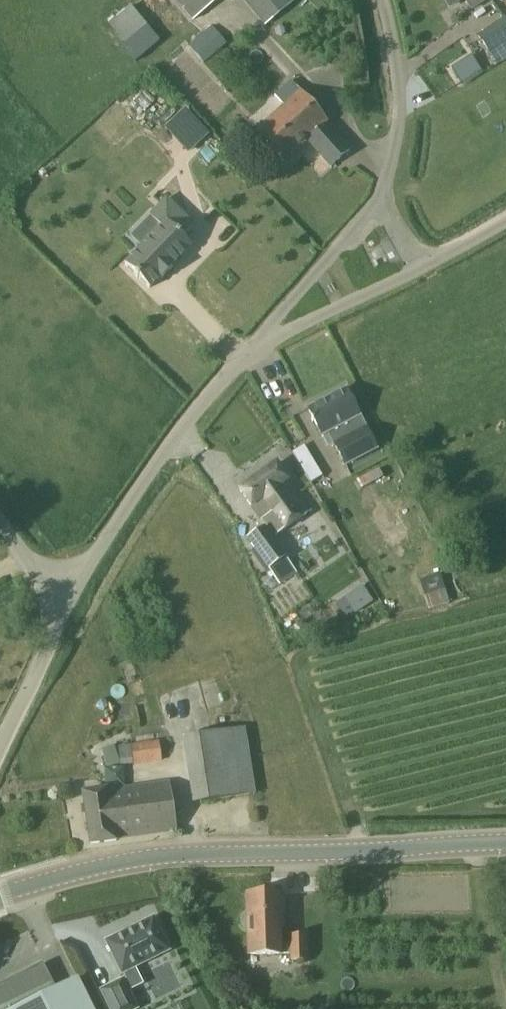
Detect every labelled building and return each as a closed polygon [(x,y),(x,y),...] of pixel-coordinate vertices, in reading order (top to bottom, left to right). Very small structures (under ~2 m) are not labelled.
[(217,0),(176,0),(191,20),(217,0)] [(265,28),(294,3),(292,0),(243,0),(265,28)] [(473,11),(489,0),(466,0),(473,11)] [(131,6),(108,25),(126,45),(147,26),(131,6)] [(496,63),(497,64),(505,58),(505,22),(503,18),(477,35),(496,63)] [(215,29),(208,35),(191,50),(206,67),(230,46),(215,29)] [(451,70),(461,85),(481,72),(471,57),(451,70)] [(283,162),(298,148),(322,175),(350,150),(326,123),(328,121),(320,112),(291,80),(275,95),(284,105),(255,131),(283,162)] [(129,96),(103,120),(119,138),(145,114),(129,96)] [(185,112),(167,128),(188,151),(206,135),(185,112)] [(128,259),(152,283),(164,271),(166,273),(174,264),(173,262),(194,240),(186,232),(197,221),(170,194),(153,211),(164,222),(128,259)] [(373,424),(364,428),(358,417),(359,417),(345,390),(309,409),(322,436),(330,432),(346,463),(384,444),(373,424)] [(309,481),(321,475),(306,444),(294,449),(309,481)] [(278,464),(240,490),(252,506),(257,515),(260,513),(270,528),(274,535),(288,525),(292,531),(291,538),(296,545),(305,547),(312,542),(313,534),(308,527),(301,525),(297,519),(309,511),(289,480),(278,464)] [(387,535),(403,525),(391,505),(373,515),(376,522),(380,520),(387,535)] [(297,573),(284,556),(271,537),(266,530),(264,526),(247,537),(267,567),(280,585),(297,573)] [(393,615),(428,605),(429,609),(450,603),(441,573),(390,590),(384,569),(375,572),(386,609),(391,608),(393,615)] [(246,727),(183,738),(193,804),(256,794),(246,727)] [(135,765),(163,762),(160,739),(131,742),(131,744),(119,745),(122,761),(116,745),(103,750),(109,768),(122,763),(122,765),(135,764),(135,765)] [(116,840),(116,839),(176,831),(169,783),(108,791),(108,789),(83,792),(91,844),(116,840)] [(249,954),(281,953),(292,953),(292,959),(306,959),(306,935),(292,936),(292,942),(280,942),(279,893),(248,894),(248,912),(246,912),(245,912),(243,913),(242,914),(241,915),(240,916),(239,918),(239,920),(239,922),(240,924),(241,925),(242,926),(243,927),(245,928),(246,928),(248,928),(249,954)] [(153,917),(151,918),(151,919),(135,927),(124,932),(107,940),(105,941),(106,943),(107,943),(121,972),(120,972),(121,974),(123,973),(127,980),(123,982),(123,980),(101,990),(110,1008),(136,1008),(137,1008),(128,991),(142,984),(134,967),(167,951),(169,950),(168,948),(154,919),(153,917)] [(77,978),(55,988),(43,963),(0,984),(0,1008),(93,1008),(77,978)]
